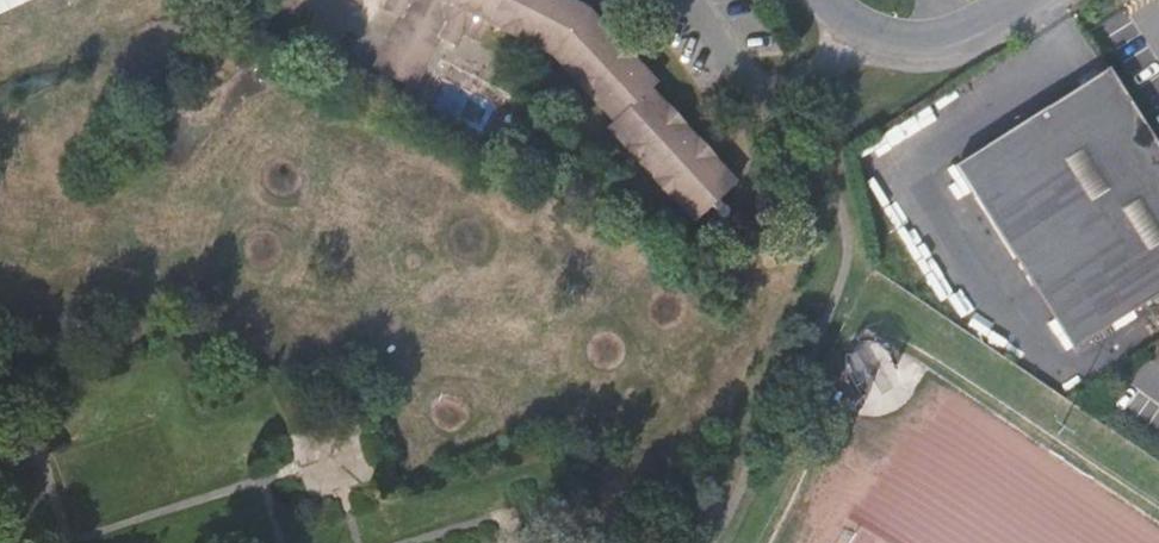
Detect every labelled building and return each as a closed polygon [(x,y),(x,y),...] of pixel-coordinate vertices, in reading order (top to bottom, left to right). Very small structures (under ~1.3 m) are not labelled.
[(390,7),(405,15),(379,67),(417,87),(444,35),(460,43),(466,32),(482,40),(492,21),(553,52),(616,121),(609,128),(697,223),(739,184),(651,90),(658,84),(588,8),(573,0),(393,0),(390,7)] [(1030,290),(1032,289),(1070,348),(1158,292),(1158,150),(1106,68),(983,147),(991,161),(964,179),(975,196),(971,199),(1030,290)] [(983,147),(951,168),(971,199),(975,196),(964,179),(991,161),(983,147)]
